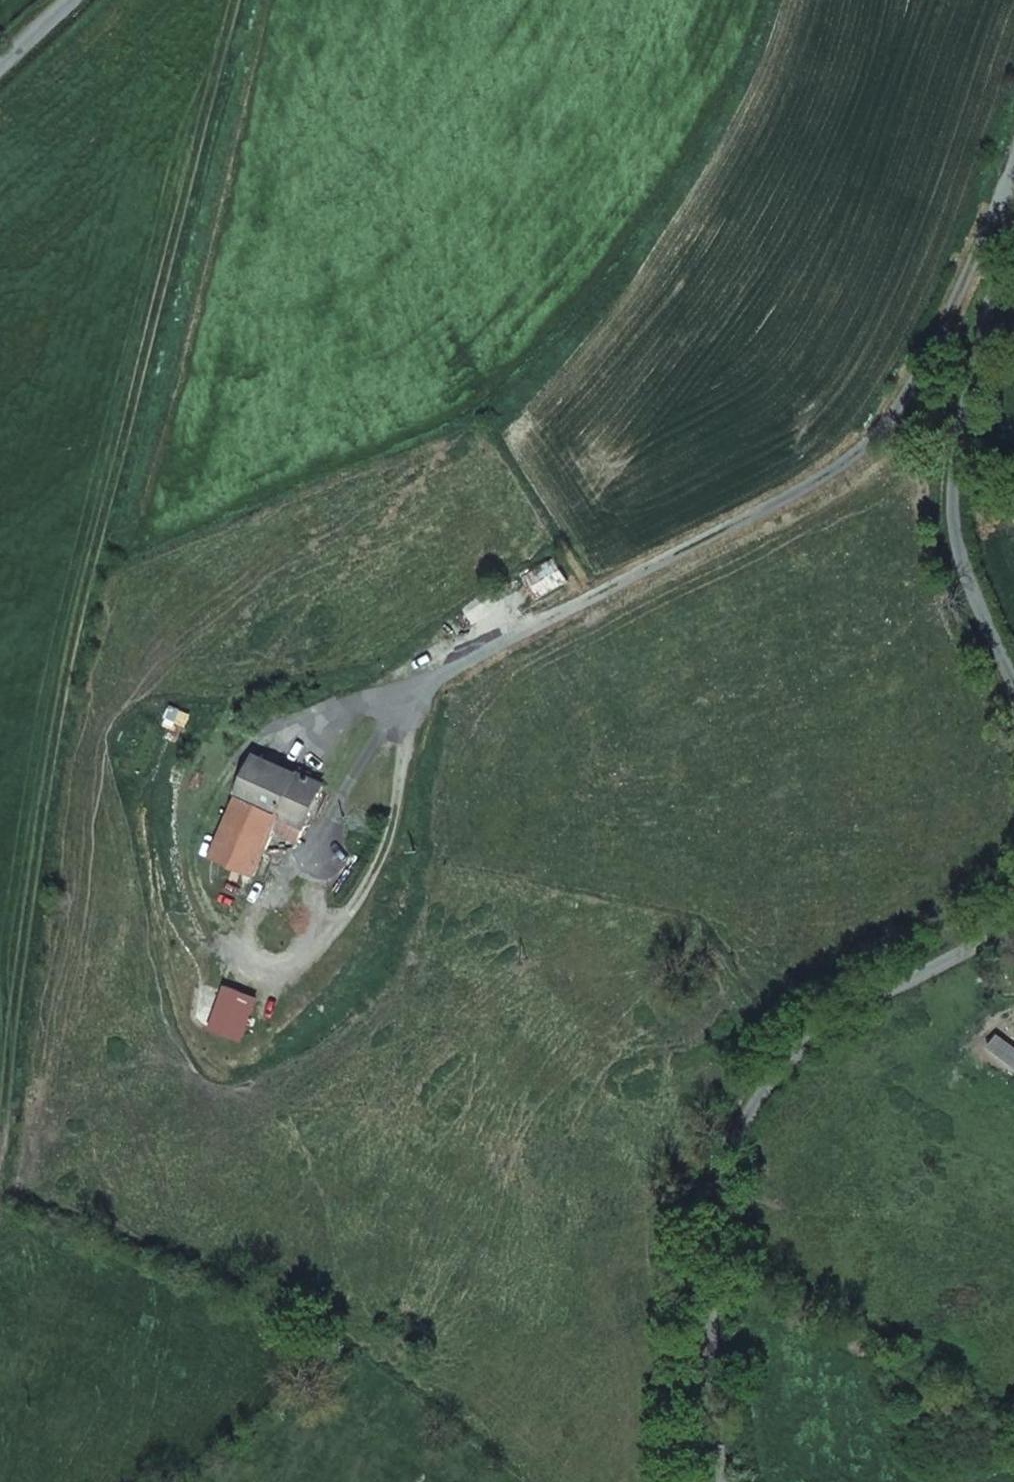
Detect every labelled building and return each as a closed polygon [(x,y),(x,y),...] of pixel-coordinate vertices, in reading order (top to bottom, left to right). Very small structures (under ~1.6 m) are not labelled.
[(522,573),(537,599),(571,580),(557,554),(522,573)] [(183,742),(193,712),(179,708),(169,737),(183,742)] [(281,816),(307,827),(324,785),(258,757),(216,858),(258,877),(281,816)] [(214,1033),(231,1036),(240,988),(223,985),(214,1033)] [(1000,1036),(990,1049),(1013,1065),(1013,1046),(1000,1036)]
